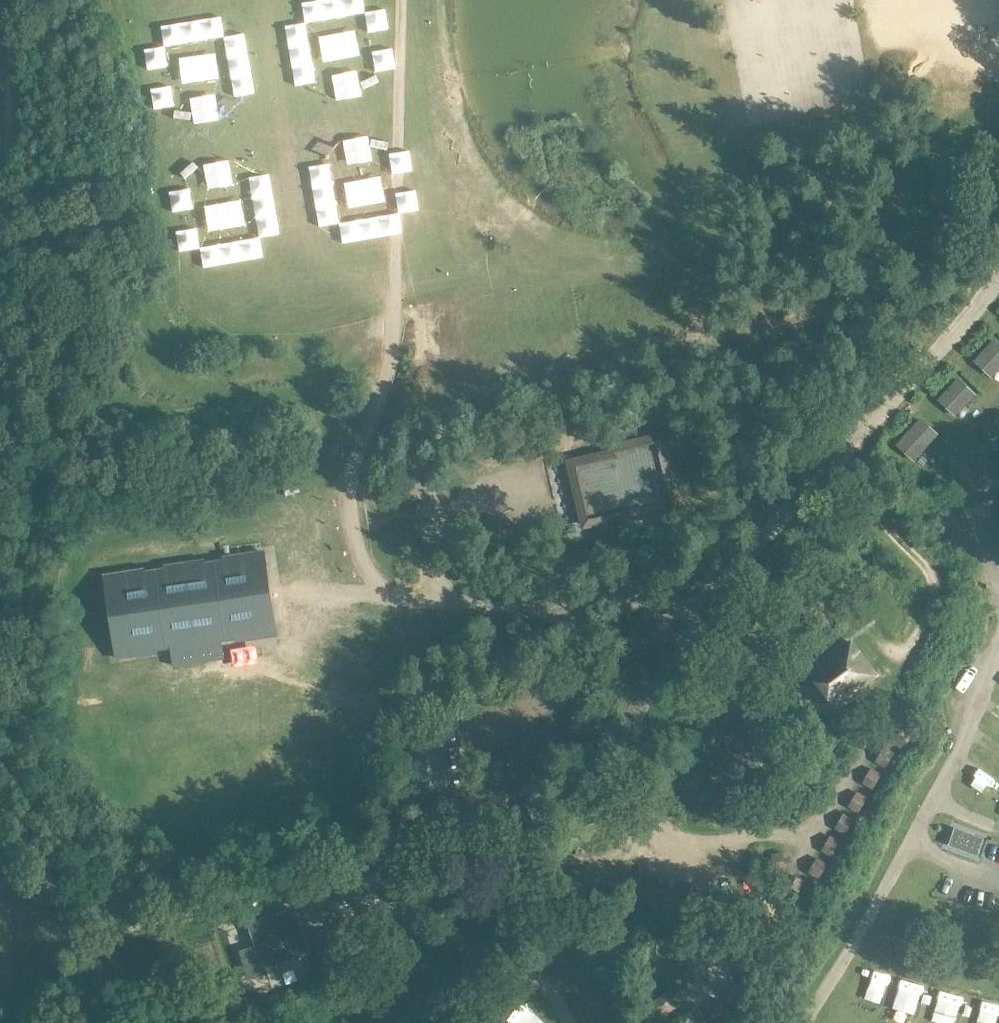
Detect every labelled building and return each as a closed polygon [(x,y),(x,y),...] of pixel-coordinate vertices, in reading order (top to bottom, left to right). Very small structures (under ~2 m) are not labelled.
[(973,361),(991,378),(998,370),(998,343),(994,339),(973,361)] [(958,378),(937,399),(955,416),(976,395),(958,378)] [(913,461),(939,434),(921,417),(895,444),(913,461)] [(662,437),(613,448),(614,454),(574,464),(587,523),(630,513),(633,525),(679,514),(662,437)] [(119,656),(172,648),(174,664),(226,656),(223,641),(277,633),(265,554),(107,577),(119,656)] [(804,677),(827,706),(855,684),(859,690),(878,676),(850,641),(804,677)] [(878,717),(900,747),(916,736),(893,705),(878,717)] [(863,789),(876,797),(885,782),(872,774),(863,789)] [(983,838),(955,828),(948,845),(977,855),(983,838)] [(262,969),(295,959),(310,954),(296,907),(247,922),(255,948),(248,950),(254,969),(261,967),(262,969)]
